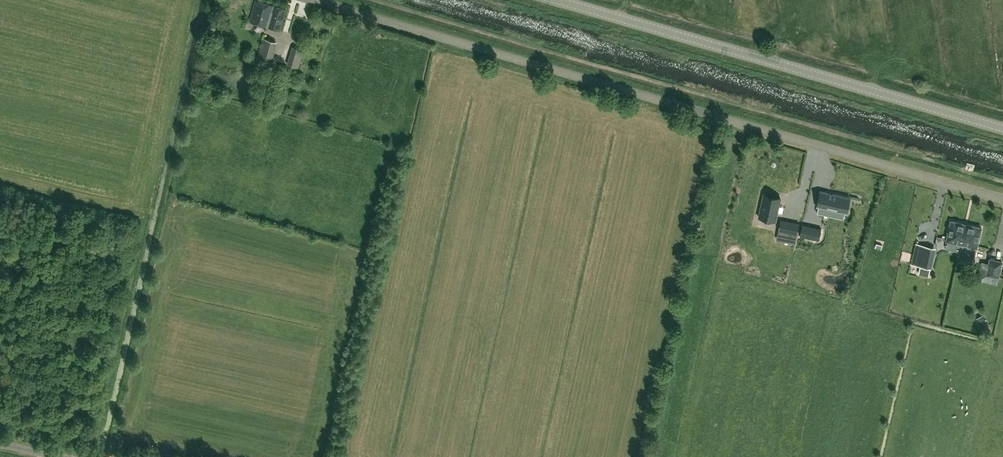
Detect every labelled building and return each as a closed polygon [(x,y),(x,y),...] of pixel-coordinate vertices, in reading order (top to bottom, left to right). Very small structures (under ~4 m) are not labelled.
[(286,9),(256,0),(250,21),(280,30),(286,9)] [(299,40),(302,20),(294,19),(290,38),(299,40)] [(264,37),(262,44),(275,48),(277,41),(264,37)] [(301,56),(291,53),(288,64),(297,67),(301,56)] [(261,58),(259,63),(268,66),(270,60),(261,58)] [(818,206),(817,213),(824,214),(826,208),(846,213),(850,197),(821,190),(817,206),(818,206)] [(764,194),(759,217),(775,221),(780,197),(764,194)] [(796,240),(799,223),(781,220),(777,236),(796,240)] [(946,241),(977,247),(981,227),(951,221),(946,241)] [(815,227),(813,239),(818,240),(821,228),(815,227)] [(924,246),(915,244),(913,254),(917,254),(915,264),(920,265),(929,267),(931,258),(922,256),(924,246)] [(1002,261),(990,259),(989,264),(981,262),(977,280),(997,284),(1002,261)] [(981,329),(988,325),(985,320),(978,324),(981,329)]
